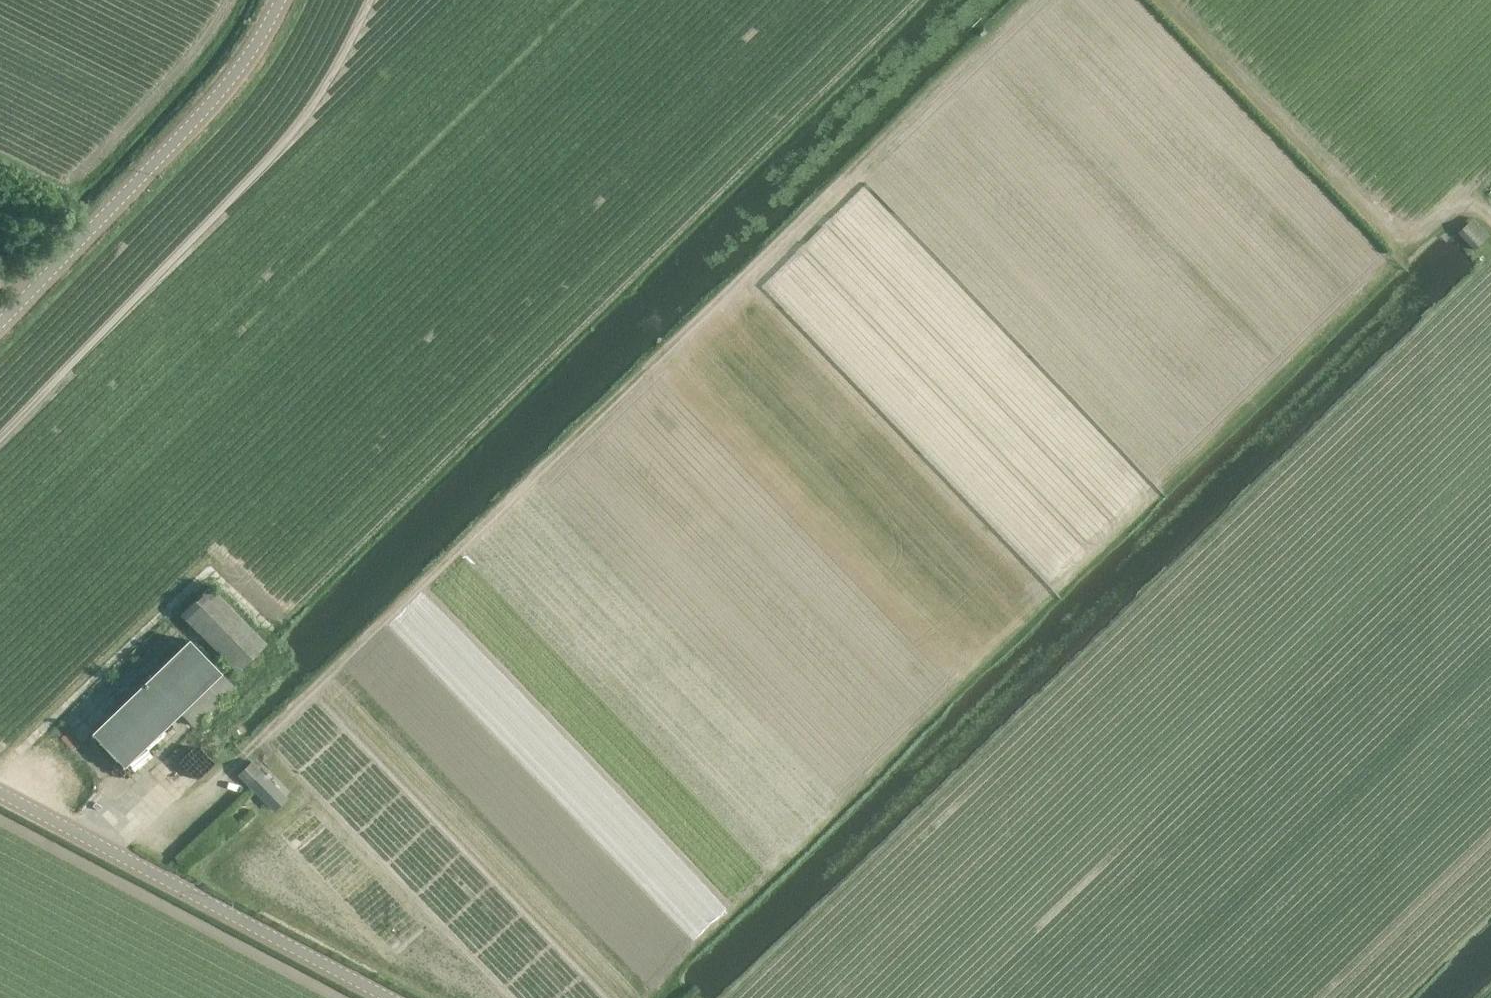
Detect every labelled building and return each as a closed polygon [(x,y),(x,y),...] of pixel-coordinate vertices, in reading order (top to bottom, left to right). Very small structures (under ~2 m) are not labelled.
[(1475,250),(1490,234),(1473,217),(1458,232),(1475,250)] [(237,672),(267,643),(210,584),(180,614),(237,672)] [(193,726),(234,687),(190,640),(94,733),(124,765),(180,712),(193,726)] [(263,800),(277,787),(252,762),(239,775),(263,800)]
